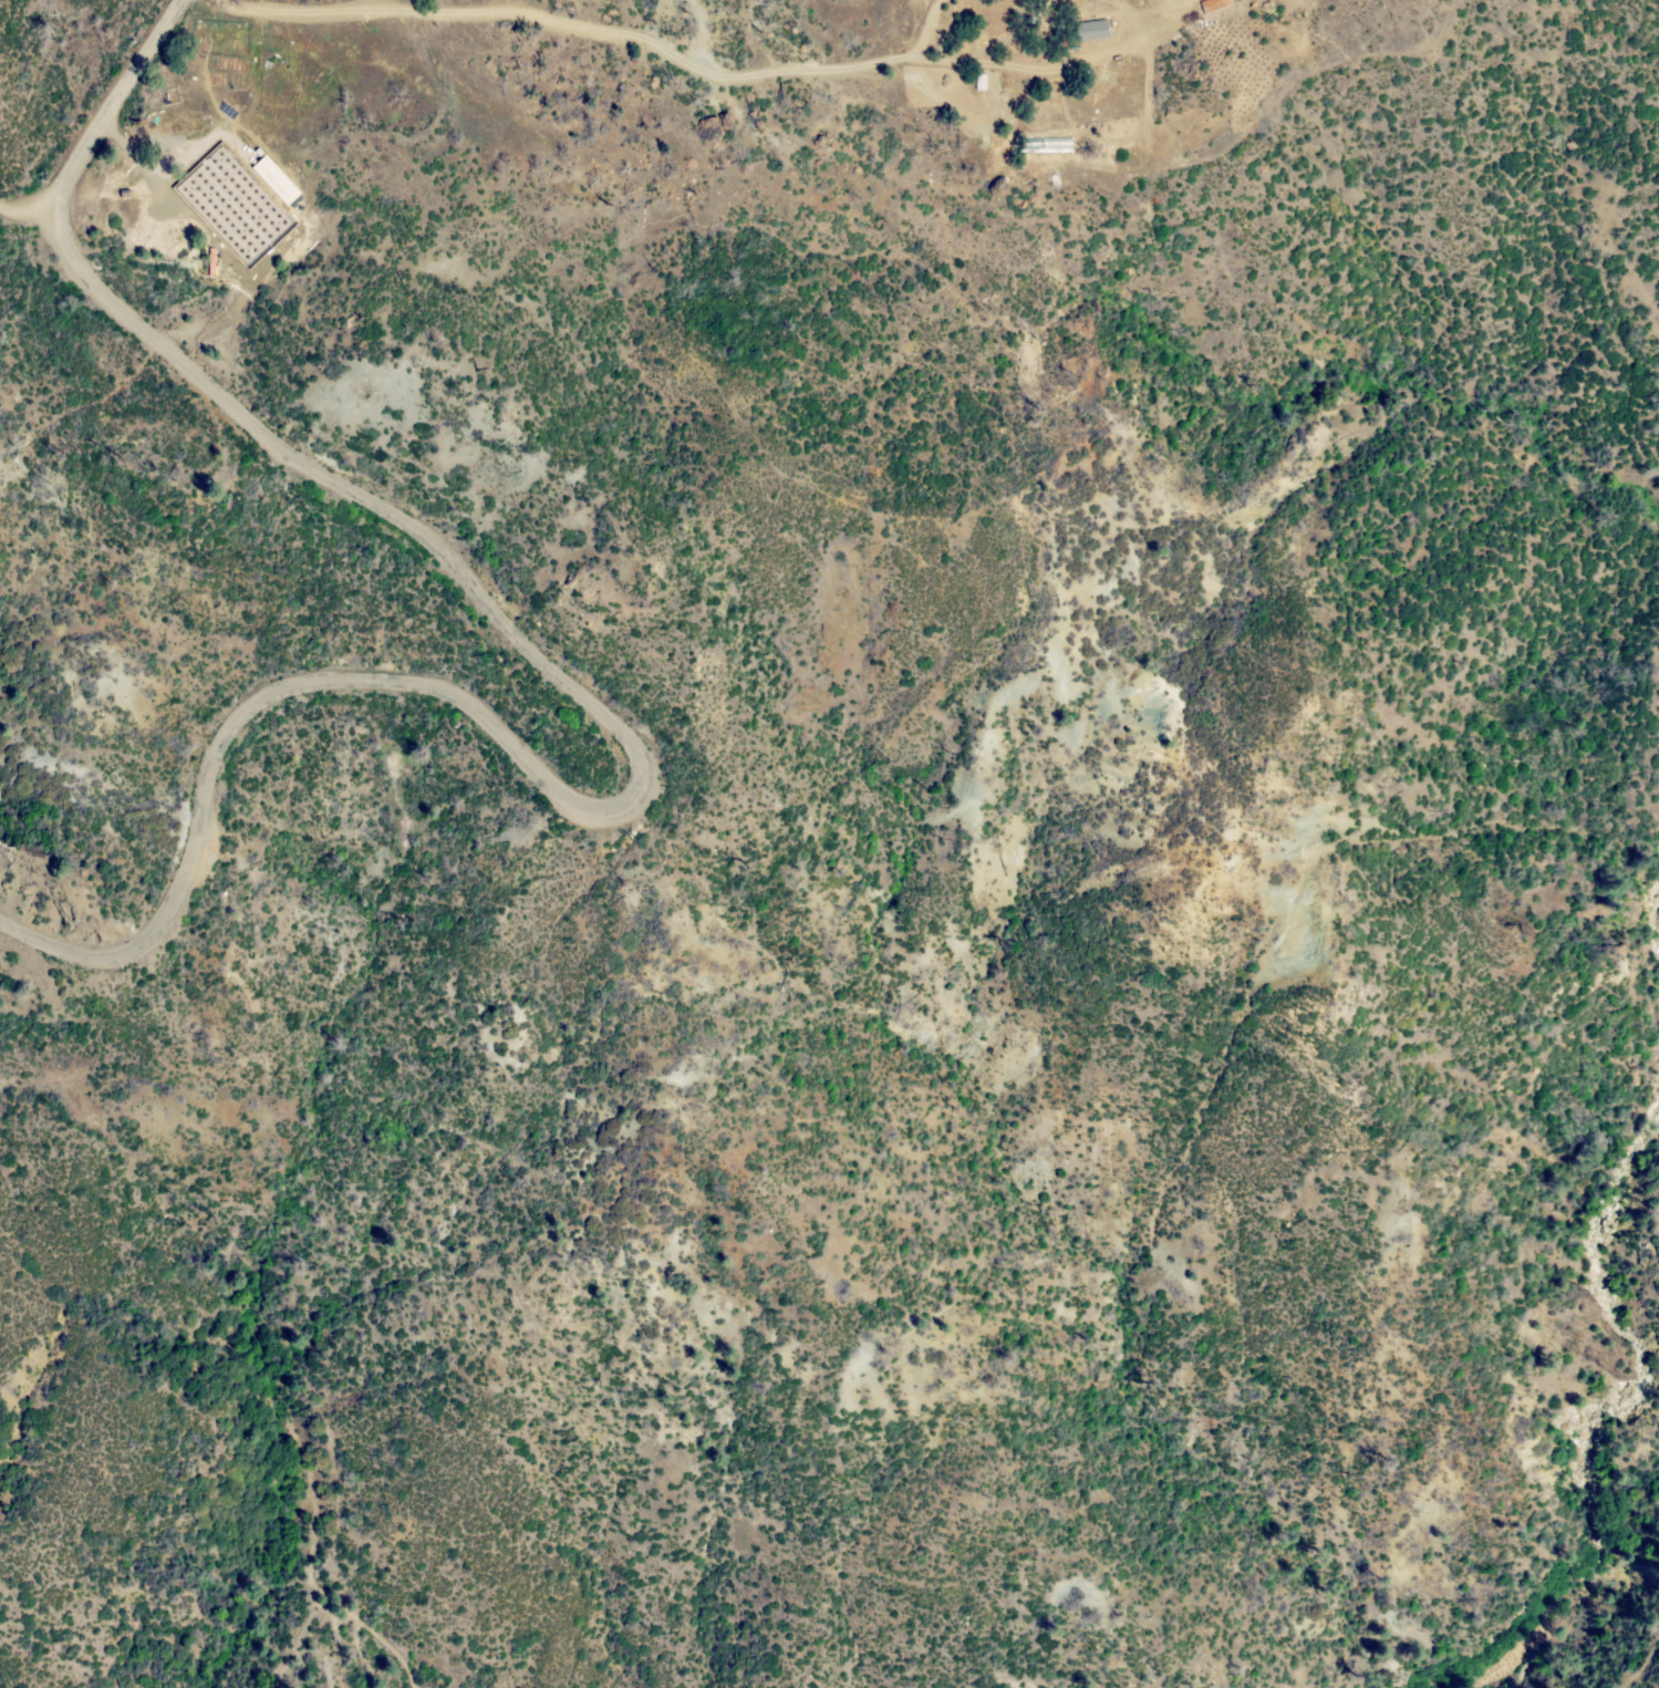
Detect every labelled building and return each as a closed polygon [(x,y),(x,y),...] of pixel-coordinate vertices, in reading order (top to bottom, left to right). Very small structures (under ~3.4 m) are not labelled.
[(1202,2),(1207,0),(1233,0),(1234,4),(1206,14),(1202,2)] [(1078,42),(1076,23),(1109,19),(1111,38),(1078,42)] [(976,90),(976,75),(986,75),(986,91),(976,90)] [(251,169),(287,206),(300,193),(265,156),(251,169)] [(218,270),(212,269),(219,241),(226,242),(218,270)]
